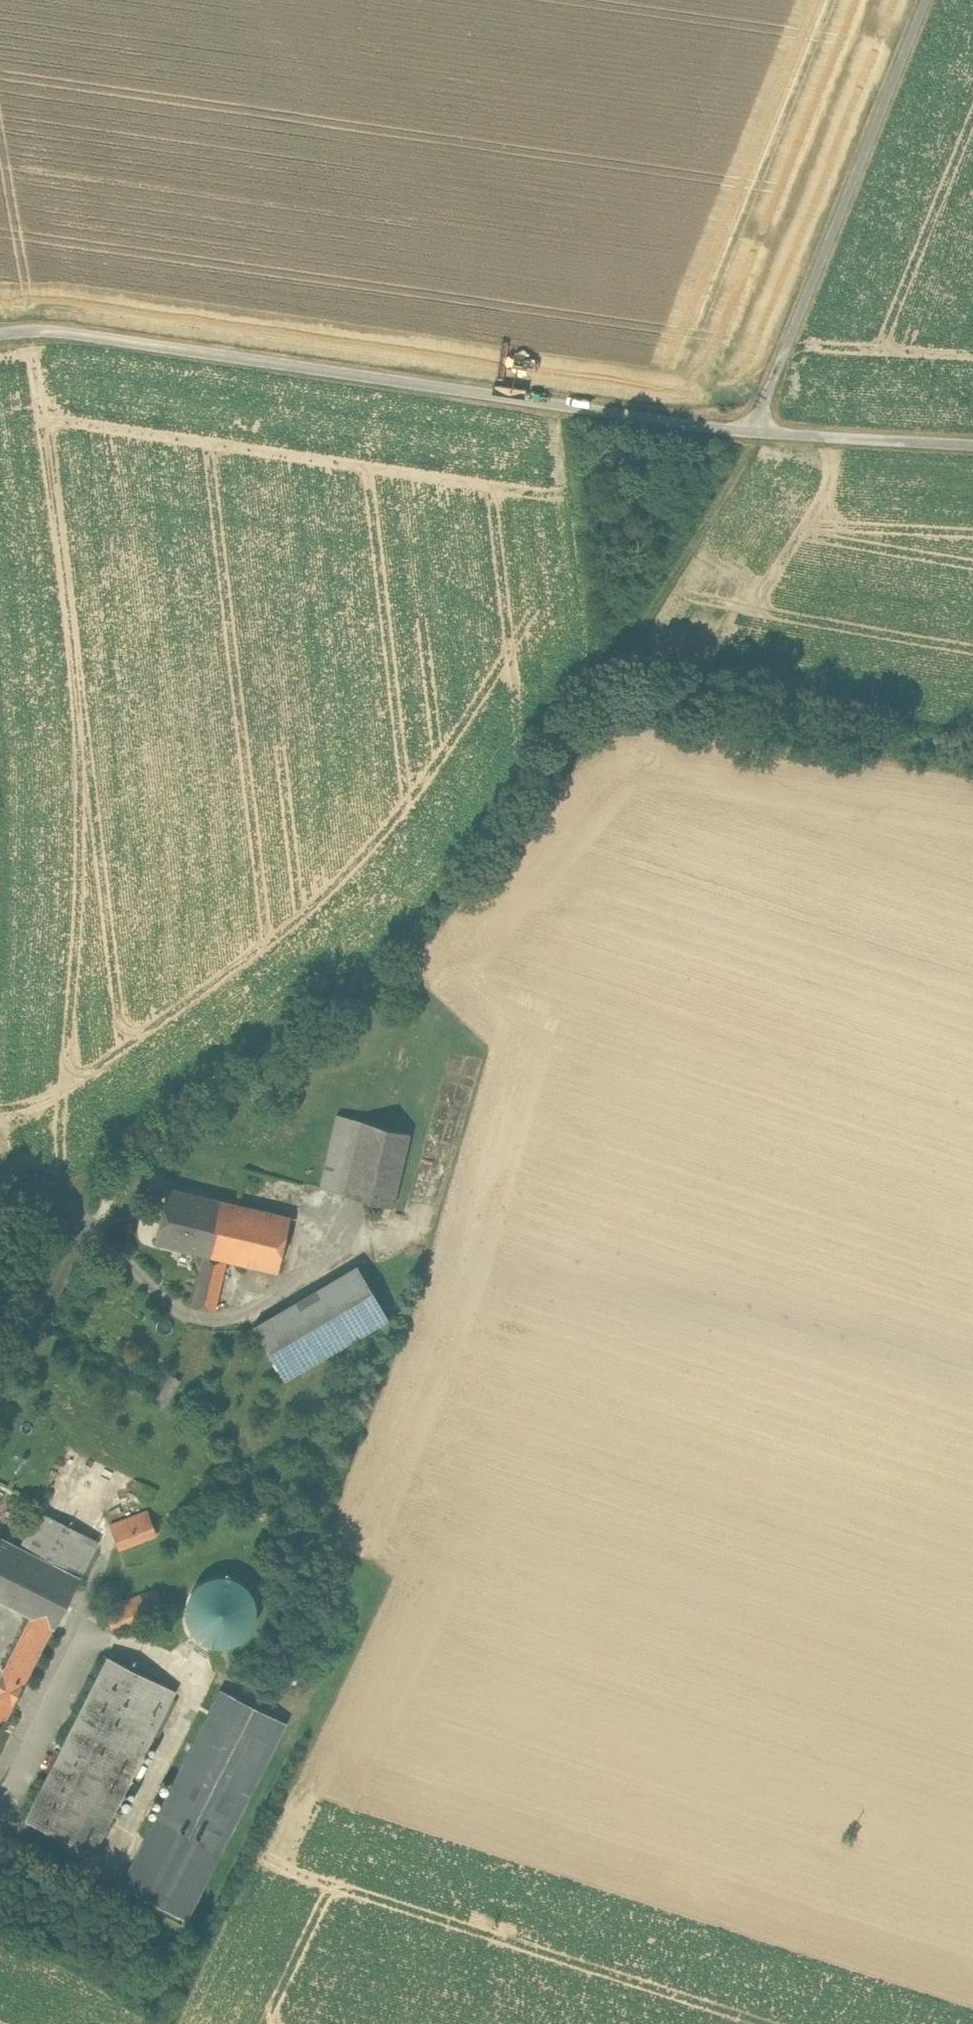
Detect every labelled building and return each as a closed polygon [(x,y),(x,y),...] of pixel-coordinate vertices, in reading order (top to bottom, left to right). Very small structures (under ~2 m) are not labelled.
[(338,1113),(320,1187),(344,1194),(361,1120),(338,1113)] [(410,1133),(361,1120),(344,1194),(393,1206),(410,1133)] [(237,1203),(168,1187),(155,1242),(204,1254),(224,1258),(237,1203)] [(291,1216),(237,1203),(224,1258),(226,1259),(277,1271),(291,1216)] [(204,1254),(192,1305),(214,1309),(226,1259),(224,1258),(204,1254)] [(358,1265),(254,1326),(284,1377),(388,1317),(358,1265)] [(168,1373),(163,1386),(176,1391),(181,1377),(168,1373)] [(227,1476),(220,1487),(228,1493),(235,1482),(227,1476)] [(99,1540),(39,1510),(20,1547),(26,1549),(80,1577),(99,1540)] [(148,1511),(111,1525),(119,1547),(157,1533),(148,1511)] [(0,1536),(0,1599),(1,1600),(26,1549),(20,1547),(0,1536)] [(80,1577),(26,1549),(1,1600),(32,1616),(52,1626),(55,1627),(80,1577)] [(157,1589),(104,1608),(112,1628),(165,1609),(157,1589)] [(242,1632),(244,1620),(242,1609),(235,1599),(225,1592),(214,1590),(202,1593),(193,1599),(186,1609),(184,1621),(186,1632),(193,1642),(203,1648),(214,1650),(226,1648),(236,1641),(242,1632)] [(32,1616),(2,1675),(23,1685),(22,1686),(23,1686),(24,1685),(23,1684),(52,1626),(32,1616)] [(108,1655),(62,1745),(109,1769),(130,1727),(155,1679),(108,1655)] [(155,1679),(130,1727),(151,1738),(176,1690),(155,1679)] [(221,1690),(122,1884),(186,1917),(285,1723),(221,1690)] [(0,1694),(0,1716),(5,1719),(14,1702),(15,1703),(16,1701),(15,1701),(14,1701),(0,1694)] [(8,1720),(5,1719),(0,1716),(0,1737),(8,1720)] [(109,1769),(91,1805),(112,1816),(151,1738),(130,1727),(109,1769)] [(109,1769),(62,1745),(26,1817),(72,1841),(91,1805),(109,1769)] [(112,1816),(91,1805),(72,1841),(26,1817),(25,1818),(93,1853),(112,1816)]
